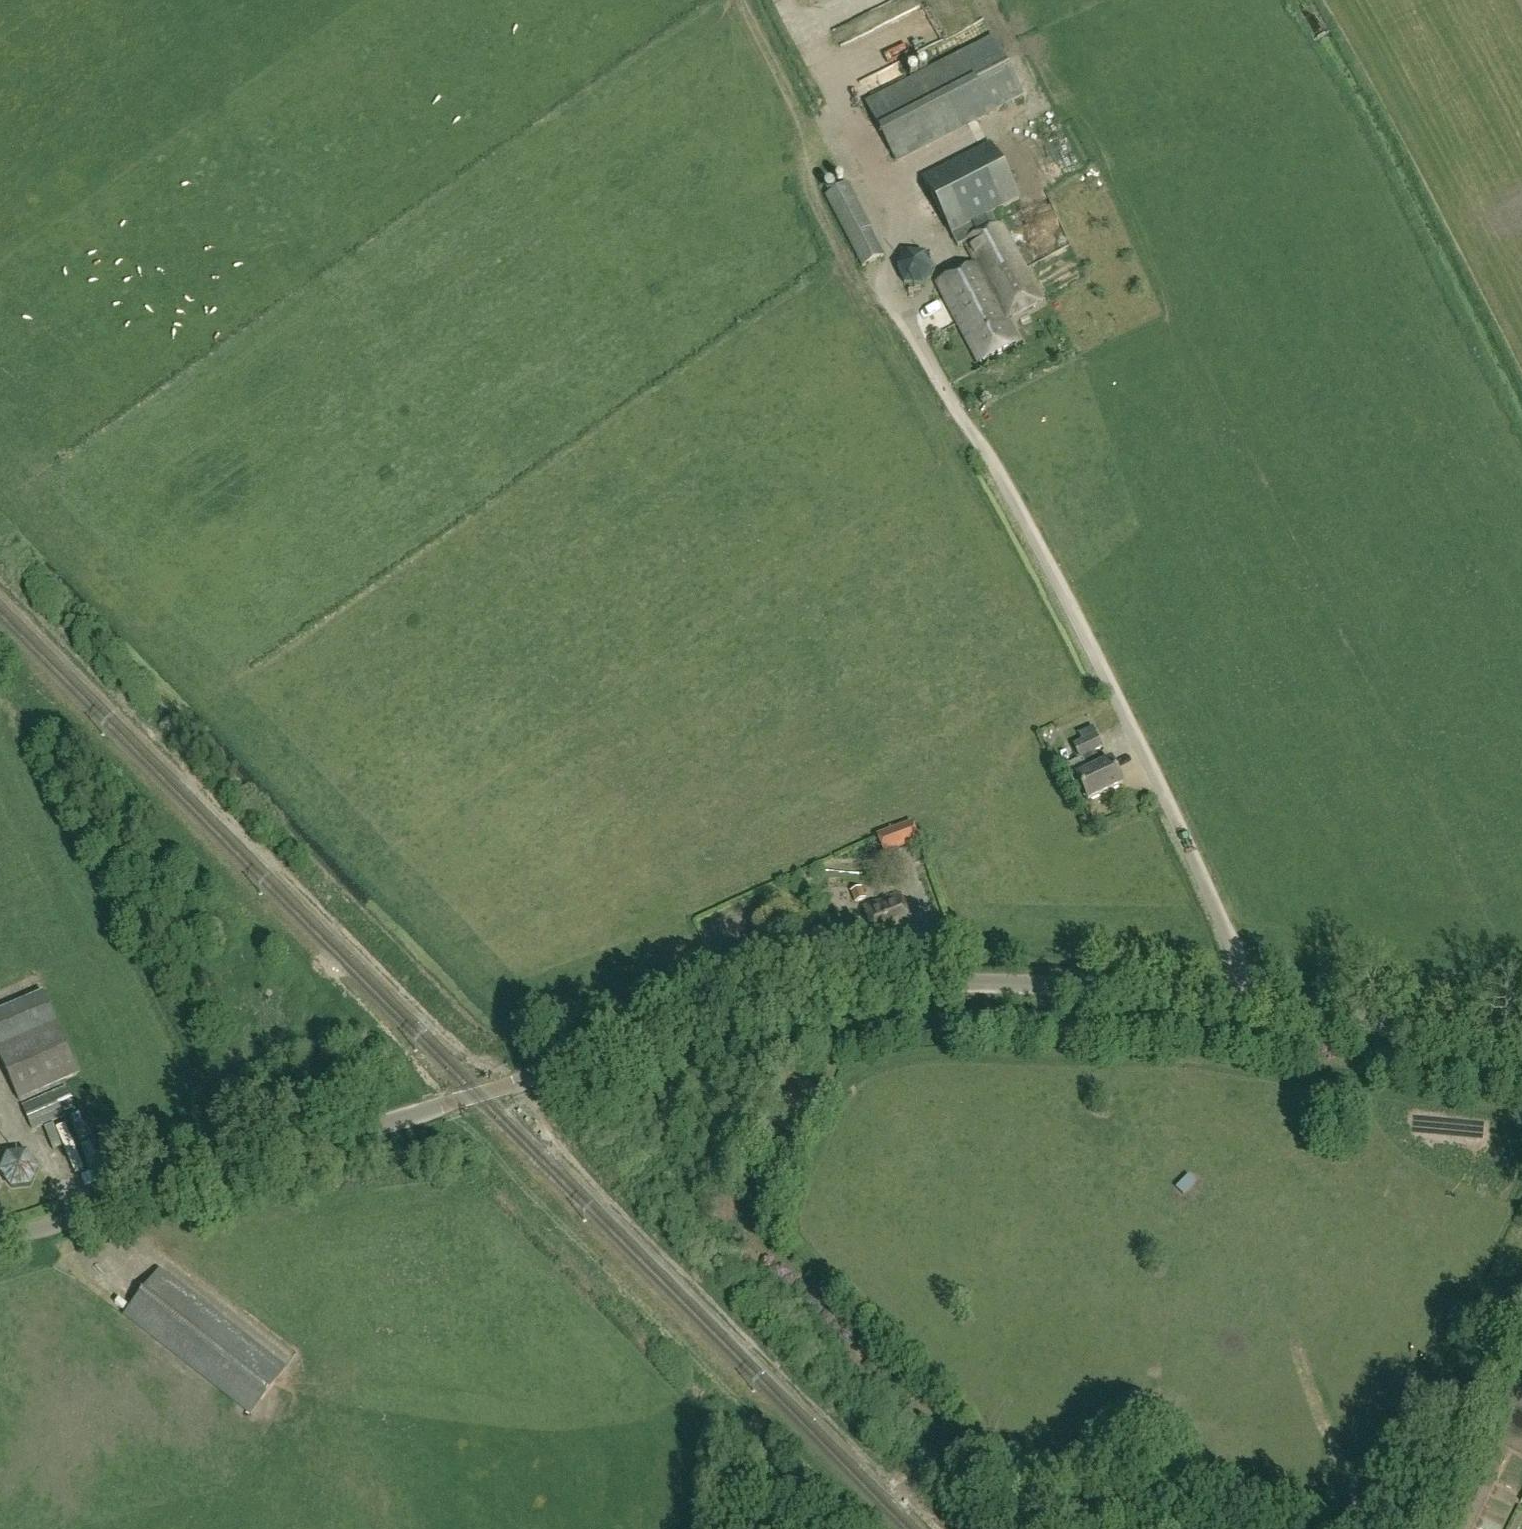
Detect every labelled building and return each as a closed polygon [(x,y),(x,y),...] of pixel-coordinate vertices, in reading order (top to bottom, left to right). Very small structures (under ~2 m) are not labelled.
[(928,12),(897,12),(897,40),(928,40),(928,12)] [(866,104),(896,161),(1023,96),(994,38),(866,104)] [(957,247),(965,243),(998,227),(991,215),(1020,201),(991,144),(923,178),(957,247)] [(862,267),(884,255),(847,186),(825,197),(862,267)] [(1002,225),(998,227),(965,243),(975,264),(936,284),(976,364),(1017,344),(1005,320),(1041,302),(1002,225)] [(908,249),(918,272),(945,261),(935,238),(908,249)] [(1077,778),(1088,802),(1123,786),(1111,762),(1102,767),(1095,752),(1103,748),(1097,735),(1074,746),(1080,759),(1082,758),(1089,773),(1077,778)] [(877,836),(884,854),(919,842),(912,823),(877,836)] [(862,889),(851,892),(855,903),(865,900),(862,889)] [(864,909),(878,943),(913,927),(899,894),(864,909)] [(20,1101),(79,1075),(44,994),(0,1013),(0,1056),(20,1101)] [(67,1088),(23,1107),(32,1130),(76,1110),(67,1088)] [(250,1414),(286,1368),(162,1271),(126,1317),(250,1414)]
